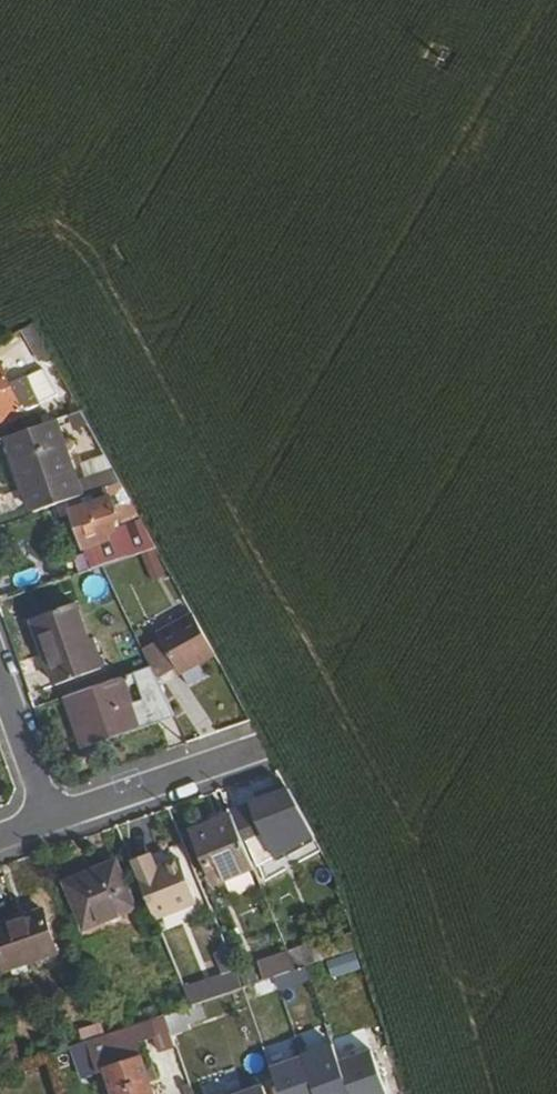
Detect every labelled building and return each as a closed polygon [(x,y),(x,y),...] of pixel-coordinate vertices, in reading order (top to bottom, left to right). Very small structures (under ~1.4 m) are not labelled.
[(20,329),(68,415),(80,412),(31,324),(20,329)] [(34,405),(22,379),(6,386),(0,373),(0,421),(34,405)] [(8,520),(76,496),(70,477),(81,473),(65,429),(33,440),(29,429),(0,439),(0,499),(8,520)] [(111,469),(87,478),(91,491),(102,487),(118,482),(111,469)] [(66,510),(86,569),(101,564),(142,550),(154,546),(118,482),(102,487),(105,497),(66,510)] [(142,550),(150,566),(162,562),(154,546),(142,550)] [(31,618),(47,665),(45,666),(51,685),(95,670),(71,604),(31,618)] [(217,661),(194,621),(159,640),(181,681),(217,661)] [(63,696),(72,720),(88,715),(97,738),(172,712),(149,664),(121,675),(130,700),(118,704),(109,679),(63,696)] [(109,679),(118,704),(130,700),(121,675),(109,679)] [(72,720),(81,743),(97,738),(88,715),(72,720)] [(283,781),(256,791),(259,798),(286,787),(283,781)] [(231,812),(242,840),(264,832),(268,843),(308,828),(286,787),(259,798),(229,809),(231,812)] [(197,833),(216,881),(252,866),(242,840),(231,812),(211,821),(213,827),(203,831),(201,831),(197,833)] [(256,867),(261,878),(316,849),(311,839),(256,867)] [(149,852),(131,859),(154,916),(196,900),(178,855),(154,865),(149,852)] [(63,880),(81,929),(132,912),(114,861),(63,880)] [(6,967),(57,950),(42,908),(0,923),(0,949),(6,967)] [(287,952),(294,969),(357,948),(352,934),(313,948),(313,944),(287,952)] [(236,969),(208,978),(215,996),(243,987),(236,969)] [(261,981),(264,989),(284,981),(282,973),(261,981)] [(215,996),(208,978),(182,987),(189,1005),(215,996)] [(114,1093),(154,1093),(135,1041),(153,1035),(159,1052),(176,1046),(165,1013),(105,1034),(85,1041),(96,1071),(105,1068),(114,1093)] [(365,1017),(375,1050),(388,1046),(377,1013),(365,1017)] [(304,1049),(329,1042),(325,1025),(299,1032),(304,1049)] [(96,1071),(85,1041),(72,1045),(84,1077),(97,1073),(96,1071)] [(358,1063),(361,1071),(381,1065),(379,1057),(358,1063)] [(367,1093),(370,1093),(383,1090),(385,1093),(403,1093),(392,1061),(381,1065),(361,1071),(360,1071),(367,1093)] [(301,1073),(305,1088),(324,1082),(319,1067),(301,1073)] [(305,1088),(307,1093),(367,1093),(360,1071),(324,1082),(305,1088)] [(264,1085),(236,1093),(267,1093),(264,1085)]
